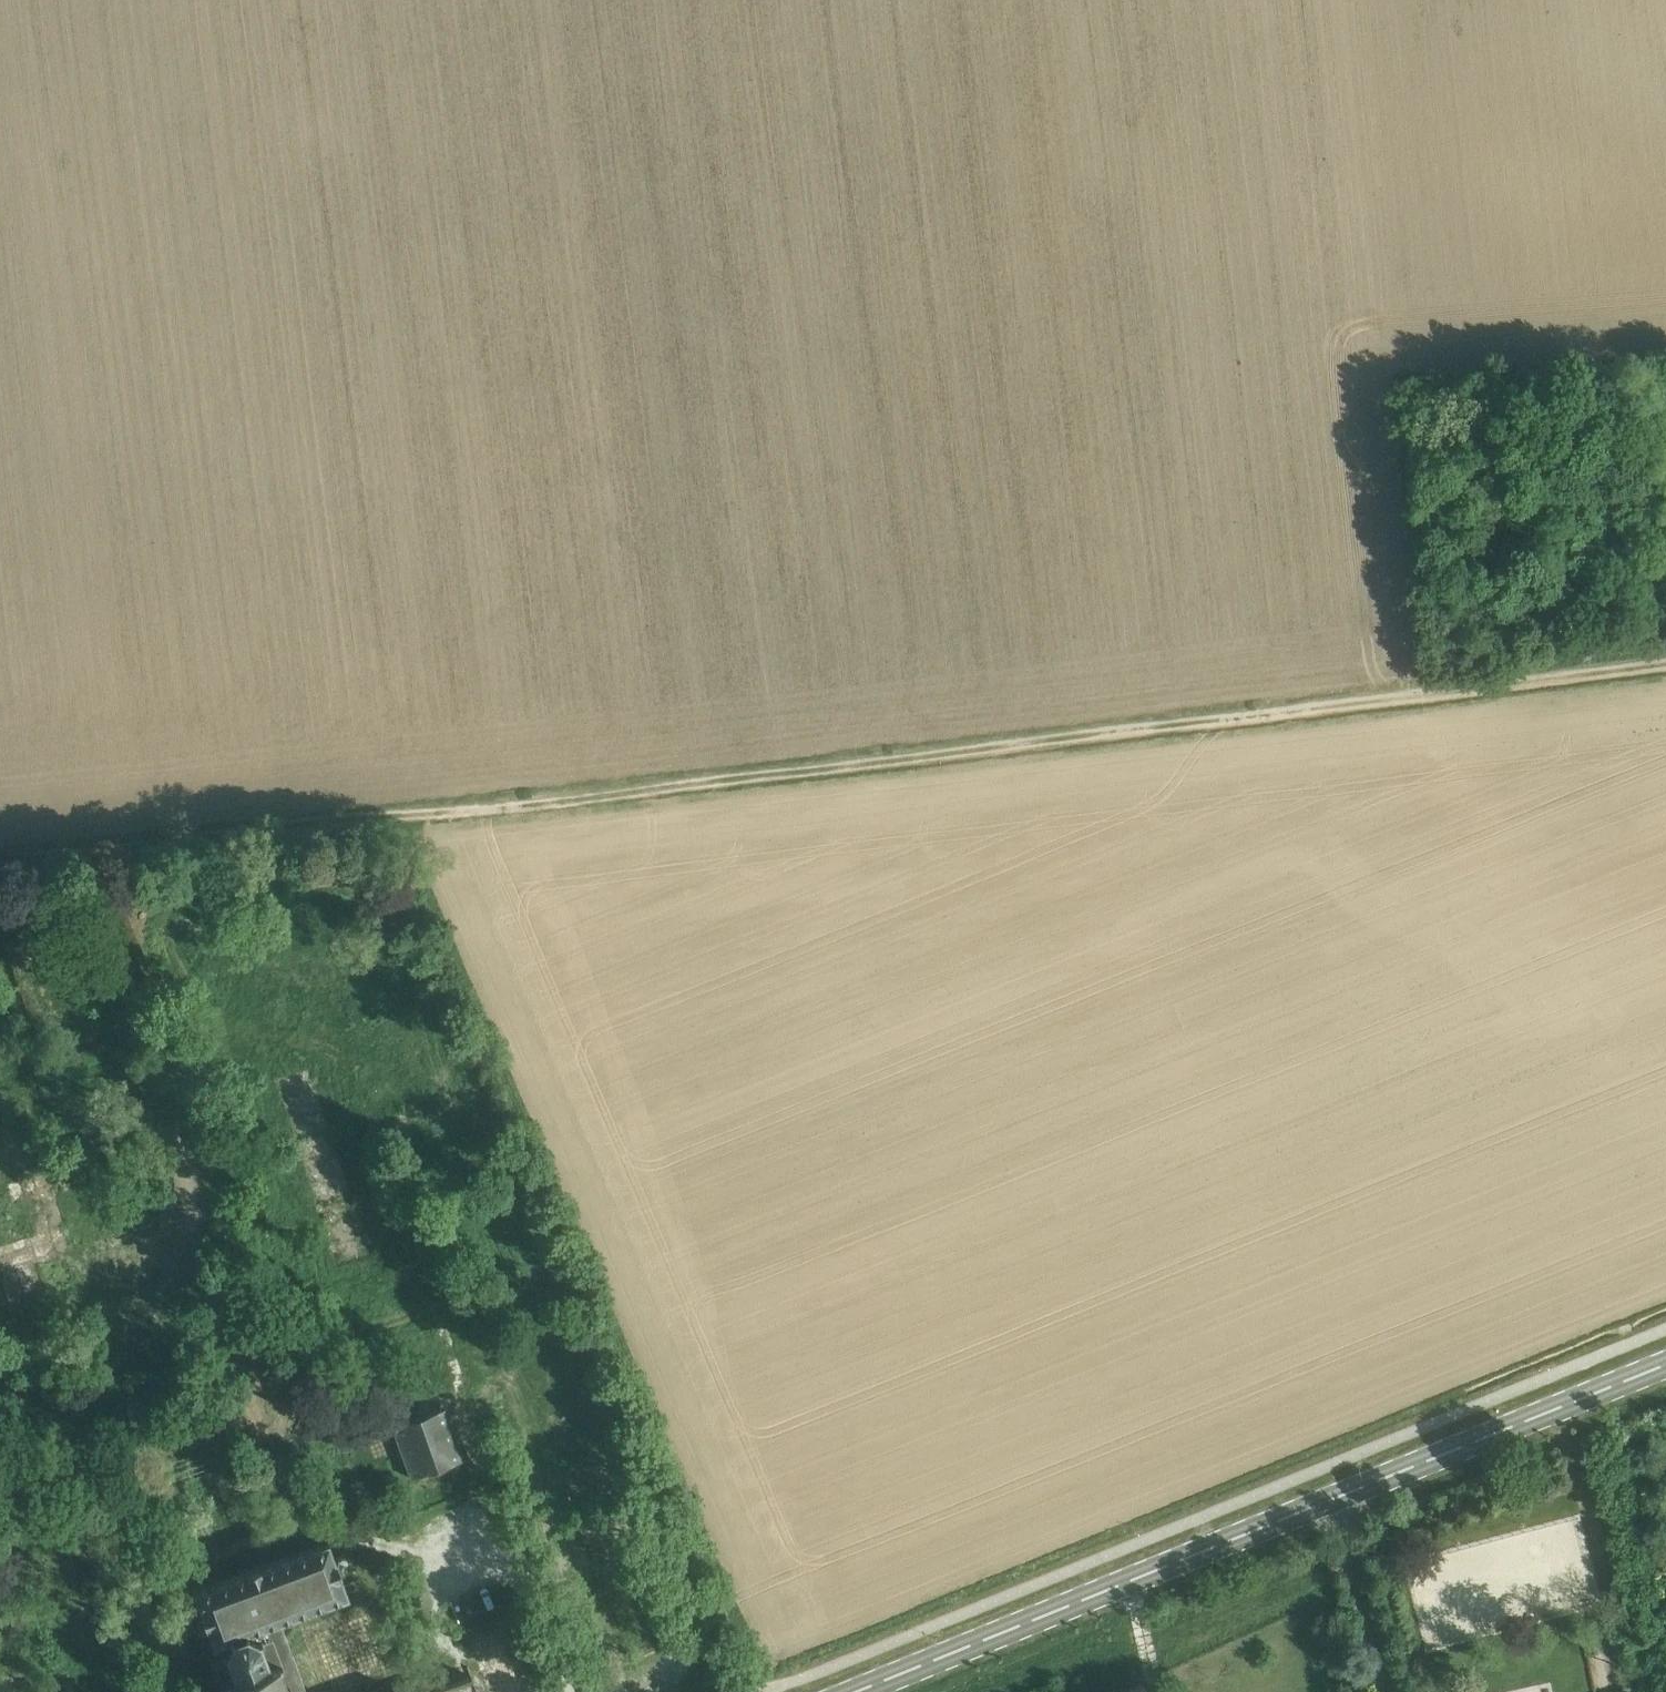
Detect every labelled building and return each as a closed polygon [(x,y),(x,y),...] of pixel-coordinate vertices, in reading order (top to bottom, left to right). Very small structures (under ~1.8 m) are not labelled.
[(410,1477),(464,1458),(446,1406),(392,1425),(410,1477)] [(281,1619),(349,1593),(328,1538),(194,1588),(215,1644),(223,1641),(222,1650),(208,1655),(219,1686),(228,1682),(231,1691),(307,1691),(281,1619)] [(472,1675),(425,1691),(478,1691),(472,1675)]
